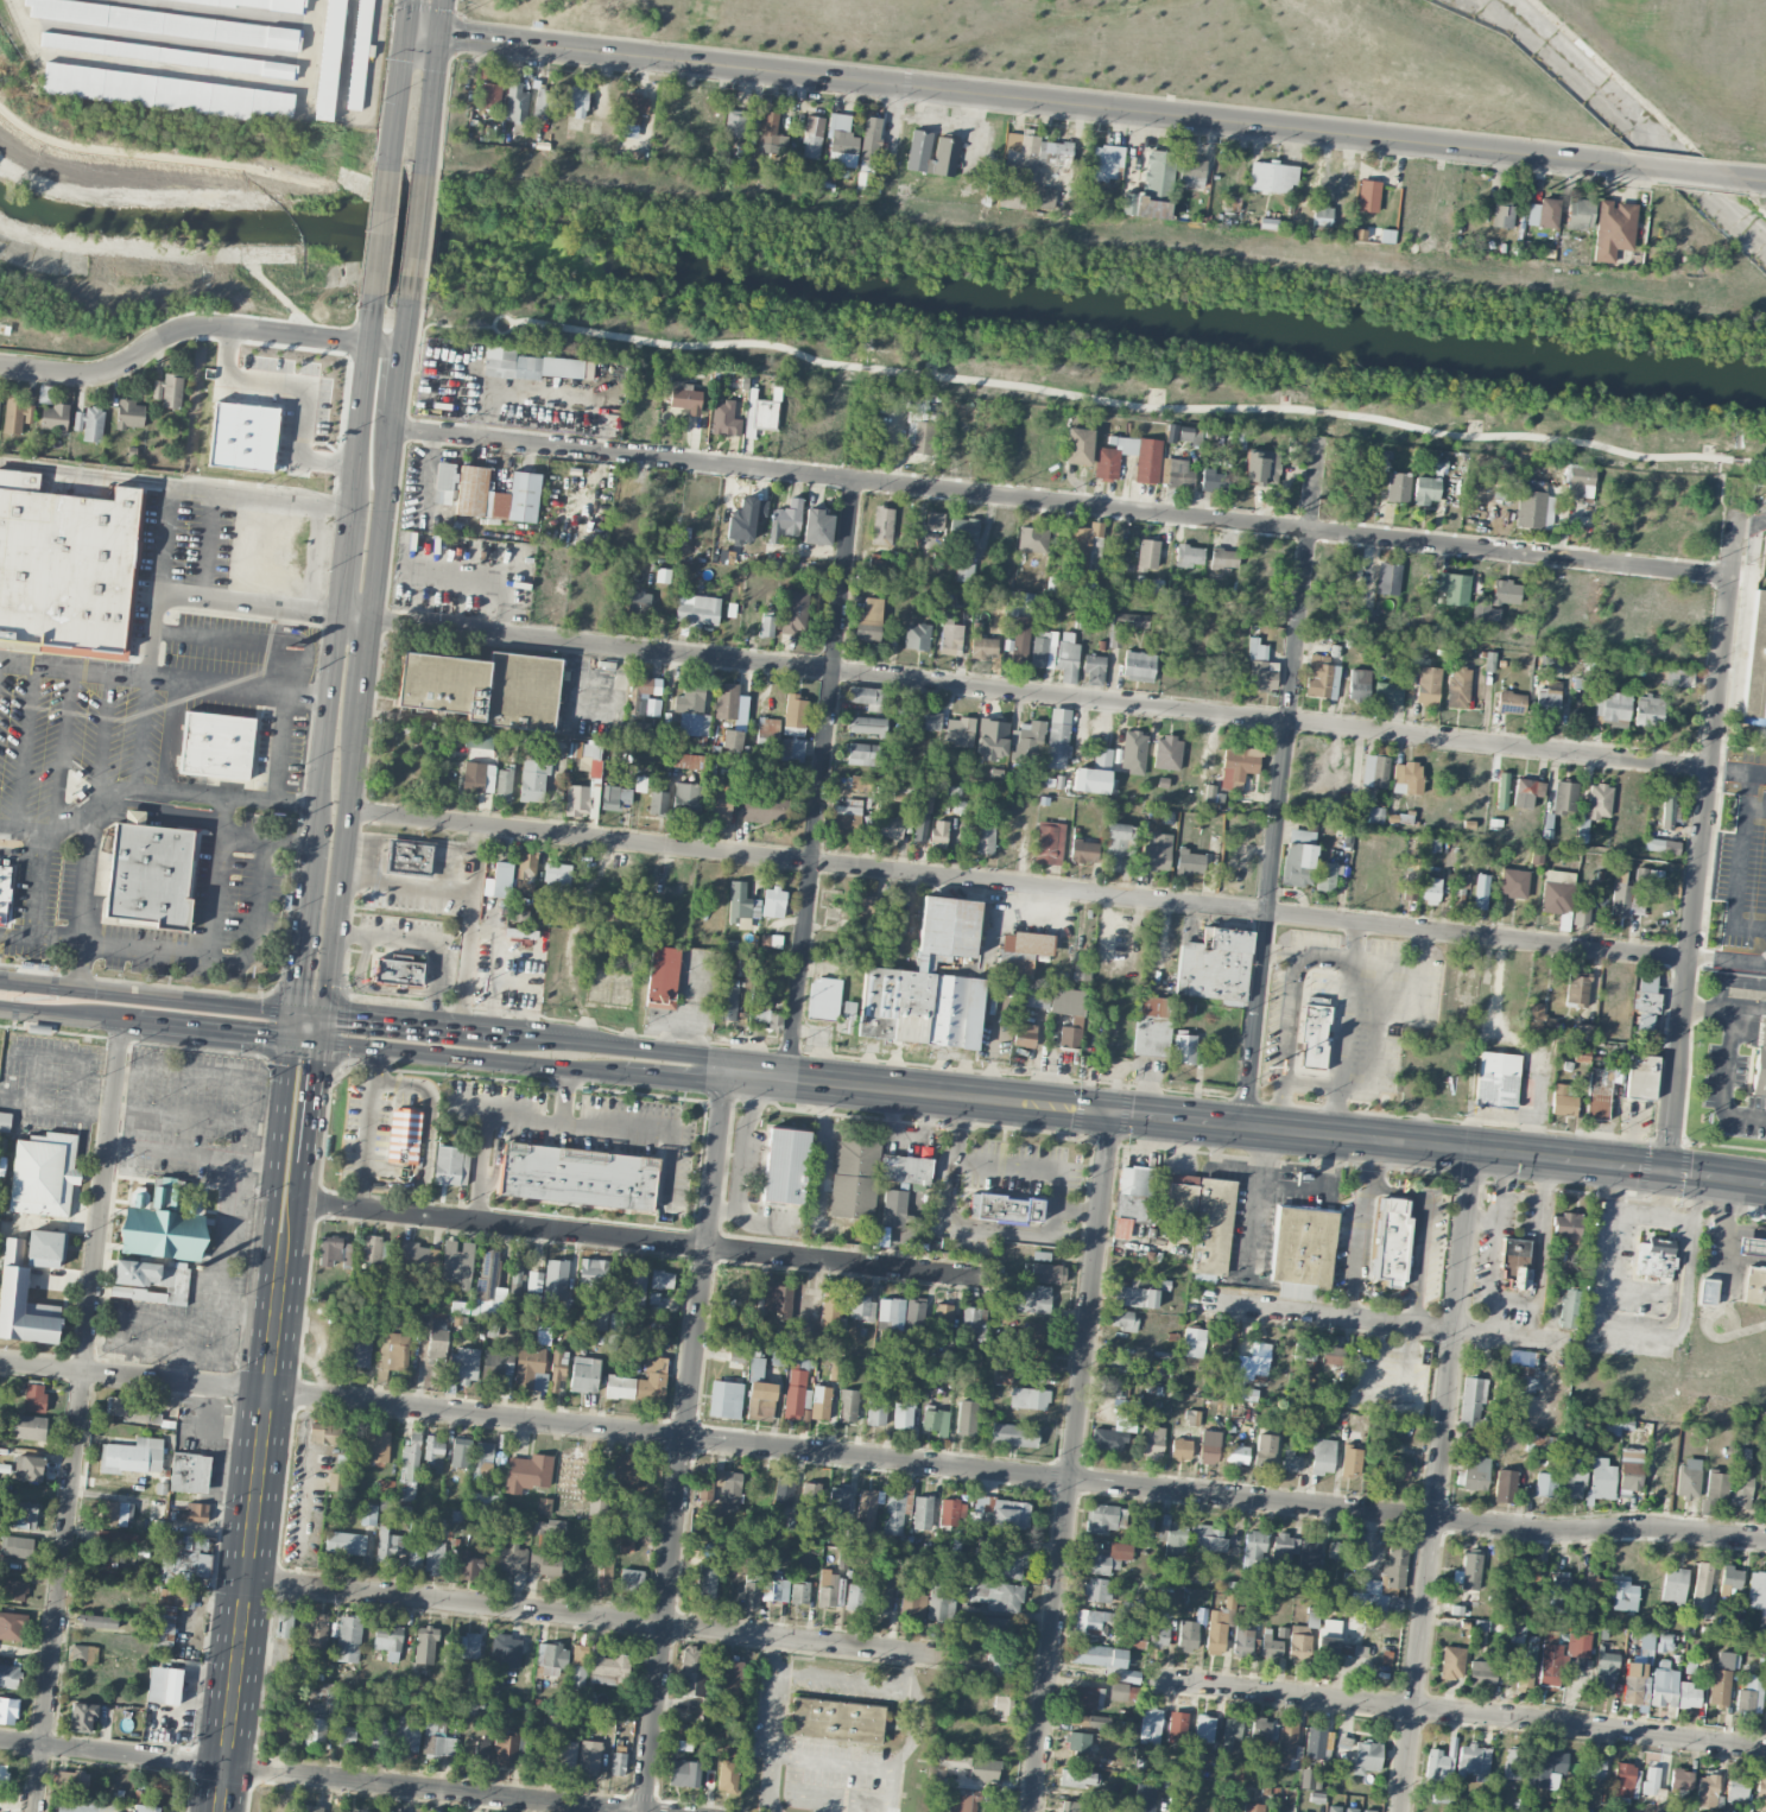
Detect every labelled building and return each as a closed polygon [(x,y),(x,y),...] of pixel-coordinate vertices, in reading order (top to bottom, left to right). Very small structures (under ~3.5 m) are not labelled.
[(300,51),(302,29),(62,0),(25,0),(24,6),(31,7),(29,18),(300,51)] [(304,14),(305,0),(183,0),(304,14)] [(315,120),(333,122),(345,0),(327,0),(315,120)] [(361,111),(373,0),(359,0),(346,109),(361,111)] [(298,64),(41,33),(40,47),(296,79),(298,64)] [(294,91),(45,64),(41,96),(249,119),(249,114),(291,118),(294,91)] [(491,66),(480,66),(480,79),(491,80),(491,66)] [(522,82),(507,81),(506,121),(526,121),(527,94),(521,94),(522,82)] [(499,109),(500,83),(481,83),(479,108),(499,109)] [(586,120),(587,87),(569,86),(569,109),(574,110),(574,119),(586,120)] [(555,92),(537,89),(533,111),(550,115),(555,92)] [(649,96),(625,93),(622,123),(639,125),(641,114),(647,115),(649,96)] [(747,138),(748,111),(726,110),(725,137),(747,138)] [(778,112),(762,111),(760,151),(785,152),(786,136),(777,135),(778,112)] [(827,165),(856,168),(859,136),(849,135),(851,115),(832,113),(827,165)] [(819,159),(825,118),(807,115),(801,156),(819,159)] [(861,171),(878,172),(880,117),(863,116),(861,171)] [(621,136),(637,137),(637,125),(622,125),(621,136)] [(905,170),(953,177),(959,139),(935,136),(935,132),(912,129),(905,170)] [(1036,163),(1070,166),(1072,143),(1039,141),(1040,136),(1008,133),(1004,178),(1035,181),(1036,163)] [(1123,167),(1124,147),(1092,145),(1090,179),(1115,180),(1116,167),(1123,167)] [(1121,215),(1167,219),(1174,152),(1147,150),(1143,194),(1123,192),(1121,215)] [(1204,188),(1205,159),(1180,159),(1179,187),(1204,188)] [(1251,162),(1249,191),(1290,193),(1291,185),(1296,185),(1298,165),(1251,162)] [(1381,182),(1360,179),(1356,210),(1377,213),(1381,182)] [(1036,209),(1054,209),(1055,188),(1036,187),(1036,209)] [(1223,209),(1238,211),(1239,197),(1224,196),(1223,209)] [(1527,226),(1558,227),(1558,199),(1540,198),(1539,204),(1528,204),(1527,226)] [(1595,201),(1570,198),(1566,228),(1591,231),(1595,201)] [(1594,262),(1614,263),(1615,249),(1633,250),(1636,204),(1613,202),(1613,200),(1597,199),(1594,262)] [(1514,207),(1493,205),(1492,227),(1512,228),(1514,207)] [(1260,229),(1278,229),(1278,218),(1260,218),(1260,229)] [(1353,239),(1365,240),(1366,230),(1353,229),(1353,239)] [(1394,244),(1395,230),(1381,229),(1380,243),(1394,244)] [(594,362),(515,354),(516,348),(486,345),(483,373),(592,383),(594,362)] [(163,381),(153,380),(151,398),(161,399),(161,407),(180,408),(183,376),(164,374),(163,381)] [(670,388),(669,407),(689,408),(689,415),(699,416),(701,391),(691,390),(691,384),(681,383),(680,389),(670,388)] [(22,422),(32,423),(34,402),(6,399),(3,432),(21,434),(22,422)] [(144,405),(135,405),(135,399),(117,399),(116,428),(143,429),(144,405)] [(778,401),(753,400),(752,427),(776,428),(778,401)] [(740,435),(741,419),(733,419),(734,402),(713,401),(712,434),(740,435)] [(279,408),(214,402),(208,466),(273,472),(279,408)] [(42,403),(39,430),(67,433),(69,406),(42,403)] [(83,442),(102,442),(104,406),(85,405),(85,412),(74,412),(73,430),(83,431),(83,442)] [(933,453),(933,422),(909,422),(908,453),(933,453)] [(1202,429),(1179,426),(1177,441),(1200,443),(1202,429)] [(1091,464),(1092,429),(1066,428),(1065,464),(1091,464)] [(1162,440),(1108,436),(1107,447),(1096,446),(1094,477),(1117,479),(1119,454),(1137,455),(1135,482),(1159,483),(1162,440)] [(1279,452),(1246,450),(1245,483),(1278,484),(1279,452)] [(1187,460),(1162,458),(1161,474),(1167,474),(1166,486),(1193,488),(1194,471),(1187,470),(1187,460)] [(432,503),(450,505),(452,489),(454,489),(457,465),(438,462),(432,503)] [(535,523),(540,474),(512,471),(510,493),(486,491),(489,468),(460,465),(455,515),(535,523)] [(1593,496),(1594,466),(1568,466),(1567,496),(1593,496)] [(145,488),(114,484),(112,499),(38,490),(40,473),(0,468),(0,645),(126,659),(145,488)] [(1201,490),(1227,491),(1228,473),(1213,473),(1213,469),(1202,468),(1201,490)] [(1409,503),(1410,474),(1388,473),(1386,502),(1409,503)] [(1437,505),(1441,480),(1417,476),(1413,502),(1437,505)] [(1546,480),(1519,479),(1516,527),(1543,529),(1546,480)] [(1553,496),(1545,496),(1544,523),(1552,524),(1553,496)] [(726,542),(742,543),(742,541),(753,541),(754,516),(766,517),(767,499),(740,497),(739,512),(728,511),(726,542)] [(769,543),(785,543),(785,536),(799,536),(801,498),(789,497),(788,509),(771,508),(769,543)] [(872,545),(892,545),(894,508),(874,507),(872,545)] [(831,545),(832,515),(825,515),(825,509),(805,508),(803,544),(831,545)] [(944,530),(945,512),(927,512),(927,530),(944,530)] [(977,545),(978,519),(951,517),(950,533),(960,533),(960,544),(977,545)] [(1102,522),(1090,521),(1090,527),(1069,526),(1067,569),(1100,571),(1102,522)] [(1048,528),(1019,527),(1018,551),(1047,553),(1048,528)] [(1159,540),(1138,539),(1137,567),(1158,568),(1159,540)] [(1203,567),(1204,547),(1177,545),(1175,565),(1203,567)] [(1237,549),(1211,549),(1210,568),(1237,569),(1237,549)] [(888,555),(870,554),(870,570),(888,571),(888,555)] [(1399,594),(1400,564),(1378,563),(1377,594),(1399,594)] [(958,564),(955,580),(968,582),(971,566),(958,564)] [(1438,591),(1445,592),(1444,604),(1467,605),(1469,574),(1438,573),(1438,591)] [(517,596),(526,597),(527,580),(519,579),(517,596)] [(1492,603),(1519,604),(1520,582),(1493,581),(1492,603)] [(1754,589),(1741,720),(1765,723),(1765,590),(1754,589)] [(649,592),(629,591),(627,620),(648,621),(649,592)] [(807,592),(783,591),(782,634),(806,635),(807,592)] [(717,626),(720,598),(677,594),(674,622),(717,626)] [(1499,623),(1500,609),(1490,609),(1491,596),(1474,595),(1473,622),(1499,623)] [(880,642),(882,598),(865,598),(864,611),(857,611),(855,641),(880,642)] [(938,653),(960,657),(965,624),(950,621),(952,613),(944,612),(938,653)] [(1147,615),(1111,614),(1110,647),(1121,648),(1122,626),(1146,627),(1147,615)] [(774,636),(774,616),(760,616),(760,636),(774,636)] [(929,624),(906,623),(904,649),(927,650),(929,624)] [(1014,640),(1004,640),(1003,650),(1011,650),(1011,665),(1027,666),(1029,626),(1014,625),(1014,640)] [(1032,667),(1054,668),(1056,632),(1034,631),(1032,667)] [(980,638),(980,633),(972,632),(971,657),(996,658),(997,639),(980,638)] [(1076,680),(1078,643),(1073,643),(1074,632),(1059,632),(1057,670),(1061,670),(1061,680),(1076,680)] [(1276,692),(1277,662),(1267,662),(1267,645),(1258,645),(1259,637),(1249,636),(1247,691),(1276,692)] [(395,707),(466,714),(466,722),(553,731),(561,657),(490,650),(489,659),(401,651),(395,707)] [(1156,655),(1125,651),(1122,678),(1152,682),(1156,655)] [(1485,671),(1495,672),(1496,652),(1486,652),(1485,671)] [(1340,666),(1330,665),(1331,656),(1309,654),(1305,696),(1330,698),(1330,692),(1337,693),(1340,666)] [(1104,656),(1083,655),(1083,673),(1087,673),(1086,685),(1104,685),(1104,656)] [(1416,702),(1439,703),(1440,667),(1431,667),(1431,656),(1409,656),(1409,674),(1417,674),(1416,702)] [(1469,667),(1448,667),(1447,707),(1468,708),(1469,667)] [(1349,700),(1368,701),(1369,669),(1350,669),(1349,700)] [(1665,686),(1692,687),(1693,670),(1666,669),(1665,686)] [(628,714),(659,716),(661,697),(659,697),(661,679),(645,677),(645,673),(631,671),(628,714)] [(705,680),(683,679),(682,696),(674,695),(673,712),(680,712),(679,734),(708,736),(709,715),(703,714),(705,680)] [(737,719),(738,683),(716,683),(715,718),(737,719)] [(1402,704),(1403,684),(1375,683),(1374,703),(1402,704)] [(867,703),(866,711),(880,712),(881,688),(848,686),(848,702),(867,703)] [(1560,692),(1536,690),(1535,716),(1558,717),(1560,692)] [(1497,713),(1524,713),(1524,692),(1498,691),(1497,713)] [(1628,726),(1630,693),(1596,692),(1595,725),(1628,726)] [(804,737),(808,697),(786,695),(783,735),(804,737)] [(1635,695),(1634,725),(1662,727),(1663,696),(1635,695)] [(1066,769),(1070,709),(1049,708),(1046,768),(1066,769)] [(255,716),(184,709),(177,773),(248,780),(255,716)] [(941,713),(925,712),(924,730),(940,731),(941,713)] [(849,731),(884,736),(887,720),(852,715),(849,731)] [(945,743),(972,744),(974,719),(947,717),(945,743)] [(777,752),(778,718),(757,718),(756,751),(777,752)] [(1008,721),(979,719),(977,760),(994,761),(995,755),(1006,755),(1008,721)] [(650,723),(636,721),(634,731),(648,733),(650,723)] [(1009,760),(1041,762),(1044,722),(1020,721),(1019,730),(1011,730),(1009,760)] [(742,731),(723,729),(721,747),(741,749),(742,731)] [(1121,771),(1145,772),(1146,732),(1123,731),(1121,771)] [(1180,770),(1181,737),(1155,736),(1154,769),(1180,770)] [(780,761),(804,762),(805,739),(781,738),(780,761)] [(878,766),(879,744),(849,743),(848,764),(878,766)] [(602,745),(580,744),(579,770),(590,770),(589,786),(566,785),(565,815),(591,816),(593,781),(601,781),(602,745)] [(1261,749),(1223,746),(1220,790),(1242,792),(1243,772),(1259,773),(1261,749)] [(1113,749),(1095,747),(1092,769),(1075,767),(1072,790),(1107,794),(1113,749)] [(1363,786),(1387,788),(1389,756),(1364,755),(1363,786)] [(551,762),(523,759),(518,800),(542,803),(546,774),(550,774),(551,762)] [(462,790),(493,793),(496,765),(464,762),(462,790)] [(1393,762),(1393,793),(1420,794),(1421,763),(1393,762)] [(498,769),(495,799),(510,801),(513,770),(498,769)] [(1507,772),(1498,772),(1497,802),(1506,802),(1507,772)] [(1513,807),(1539,810),(1542,782),(1533,781),(1534,775),(1516,773),(1513,807)] [(646,777),(636,776),(635,790),(645,791),(646,777)] [(850,789),(873,790),(874,777),(851,776),(850,789)] [(1577,783),(1554,782),(1553,814),(1576,815),(1577,783)] [(697,813),(699,784),(676,783),(674,812),(697,813)] [(1589,784),(1587,819),(1599,820),(1599,817),(1610,817),(1612,785),(1589,784)] [(1225,794),(1215,793),(1216,786),(1206,785),(1204,802),(1224,804),(1225,794)] [(632,788),(603,786),(602,810),(621,811),(622,804),(631,805),(632,788)] [(775,788),(759,786),(757,799),(744,798),(742,819),(786,823),(788,800),(774,798),(775,788)] [(1675,788),(1663,788),(1661,829),(1673,830),(1675,788)] [(649,813),(666,814),(667,792),(649,791),(649,813)] [(732,792),(711,791),(709,822),(730,823),(732,792)] [(918,813),(914,840),(926,841),(932,794),(920,793),(918,813)] [(834,805),(833,836),(860,837),(861,800),(845,799),(845,806),(834,805)] [(1383,824),(1383,807),(1368,806),(1368,823),(1383,824)] [(113,821),(105,921),(188,929),(197,829),(145,825),(146,811),(126,809),(125,822),(113,821)] [(1413,815),(1388,811),(1387,821),(1411,825),(1413,815)] [(879,837),(901,839),(903,818),(881,816),(879,837)] [(1587,818),(1578,818),(1577,838),(1587,838),(1587,818)] [(945,849),(949,822),(933,819),(929,846),(945,849)] [(995,822),(975,821),(974,854),(993,854),(995,822)] [(1035,863),(1062,864),(1064,823),(1037,821),(1035,863)] [(1101,870),(1119,872),(1121,854),(1132,856),(1136,826),(1107,823),(1101,870)] [(1316,831),(1287,829),(1282,884),(1311,887),(1316,831)] [(1169,871),(1171,834),(1148,833),(1148,844),(1142,843),(1141,870),(1169,871)] [(1644,849),(1678,856),(1680,843),(1647,836),(1644,849)] [(1427,851),(1439,851),(1440,839),(1427,838),(1427,851)] [(385,870),(430,875),(433,845),(388,840),(385,870)] [(1098,842),(1071,840),(1070,862),(1097,863),(1098,842)] [(1203,875),(1204,854),(1187,853),(1187,848),(1177,848),(1176,874),(1203,875)] [(1541,863),(1542,852),(1532,851),(1531,861),(1541,863)] [(514,891),(533,891),(535,853),(516,852),(514,891)] [(1420,857),(1409,855),(1406,874),(1418,875),(1420,857)] [(508,899),(513,864),(495,861),(490,896),(508,899)] [(1333,891),(1336,864),(1318,862),(1315,890),(1333,891)] [(569,891),(570,864),(545,863),(544,890),(569,891)] [(1644,885),(1625,885),(1625,863),(1613,863),(1612,916),(1630,917),(1630,914),(1643,914),(1644,885)] [(8,924),(11,864),(0,864),(0,923),(8,924)] [(1527,897),(1528,871),(1500,869),(1499,896),(1527,897)] [(1541,912),(1571,913),(1573,872),(1543,871),(1541,912)] [(1473,908),(1485,910),(1490,875),(1477,873),(1473,908)] [(1469,888),(1470,876),(1457,875),(1456,887),(1469,888)] [(1439,877),(1422,877),(1421,903),(1439,903),(1439,877)] [(729,923),(738,923),(738,929),(751,929),(751,917),(760,918),(761,899),(745,899),(746,881),(730,881),(729,923)] [(1404,899),(1416,899),(1417,883),(1405,882),(1404,899)] [(782,918),(783,888),(763,887),(762,917),(782,918)] [(1591,890),(1575,890),(1573,925),(1590,925),(1591,890)] [(876,896),(859,894),(856,916),(873,918),(876,896)] [(857,1037),(977,1047),(983,978),(935,974),(936,955),(974,958),(976,926),(985,927),(987,901),(923,895),(916,970),(865,965),(857,1037)] [(891,901),(891,909),(887,908),(886,932),(904,933),(906,912),(900,912),(901,902),(891,901)] [(1175,995),(1245,1002),(1252,930),(1203,925),(1201,942),(1181,939),(1175,995)] [(1052,934),(1013,932),(1012,935),(1002,935),(999,979),(1032,981),(1033,955),(1051,956),(1052,934)] [(652,945),(645,1006),(675,1009),(682,948),(652,945)] [(423,958),(390,955),(390,958),(375,957),(373,981),(420,986),(423,958)] [(1091,964),(1074,963),(1074,980),(1090,980),(1091,964)] [(1634,1012),(1637,1012),(1636,1034),(1651,1035),(1653,1014),(1658,1014),(1659,994),(1655,994),(1657,973),(1637,972),(1634,1012)] [(1565,1005),(1587,1008),(1590,977),(1568,974),(1565,1005)] [(807,1016),(835,1020),(841,979),(812,975),(807,1016)] [(719,1020),(736,1020),(738,979),(721,979),(719,1020)] [(754,1021),(769,1022),(768,1029),(781,1030),(782,1013),(768,1012),(770,980),(755,979),(754,1021)] [(1049,988),(1020,987),(1019,1007),(1048,1008),(1049,988)] [(1086,991),(1052,987),(1049,1012),(1072,1015),(1071,1027),(1061,1026),(1058,1047),(1079,1049),(1086,991)] [(1298,1066),(1324,1069),(1330,996),(1304,995),(1298,1066)] [(1134,1055),(1165,1057),(1169,998),(1138,996),(1134,1055)] [(854,1018),(855,1002),(843,1001),(842,1018),(854,1018)] [(1553,1032),(1554,1016),(1543,1016),(1543,1003),(1527,1003),(1526,1031),(1553,1032)] [(1765,1095),(1765,1017),(1759,1016),(1752,1094),(1765,1095)] [(1034,1048),(1037,1024),(1014,1022),(1012,1046),(1034,1048)] [(1594,1025),(1573,1023),(1571,1039),(1593,1041),(1594,1025)] [(1172,1063),(1195,1064),(1196,1035),(1174,1034),(1172,1063)] [(1475,1104),(1517,1108),(1521,1053),(1480,1050),(1475,1104)] [(1626,1099),(1654,1100),(1657,1056),(1629,1055),(1626,1099)] [(1606,1120),(1611,1082),(1622,1083),(1623,1071),(1591,1067),(1585,1117),(1606,1120)] [(1567,1085),(1554,1083),(1550,1113),(1575,1116),(1577,1097),(1566,1095),(1567,1085)] [(393,1109),(387,1164),(418,1167),(423,1113),(393,1109)] [(9,1133),(11,1113),(0,1112),(0,1131),(9,1133)] [(760,1200),(803,1205),(810,1128),(768,1124),(760,1200)] [(15,1139),(8,1209),(72,1216),(77,1168),(72,1168),(77,1134),(43,1130),(42,1136),(30,1135),(30,1140),(15,1139)] [(872,1217),(881,1136),(837,1130),(827,1211),(872,1217)] [(658,1157),(504,1142),(498,1197),(652,1211),(658,1157)] [(460,1184),(463,1147),(437,1145),(433,1181),(460,1184)] [(882,1154),(879,1179),(927,1185),(932,1148),(920,1146),(918,1158),(882,1154)] [(1151,1222),(1154,1167),(1119,1164),(1115,1219),(1151,1222)] [(1166,1211),(1195,1214),(1190,1272),(1226,1275),(1234,1179),(1169,1173),(1166,1211)] [(119,1253),(203,1261),(207,1216),(181,1212),(183,1179),(152,1177),(150,1208),(124,1205),(119,1253)] [(882,1227),(904,1228),(905,1190),(883,1190),(882,1227)] [(1042,1199),(970,1194),(968,1218),(1041,1223),(1042,1199)] [(1369,1275),(1385,1276),(1384,1284),(1405,1286),(1416,1199),(1378,1195),(1369,1275)] [(1336,1209),(1277,1204),(1270,1280),(1279,1281),(1278,1297),(1311,1299),(1312,1290),(1330,1291),(1336,1209)] [(1553,1213),(1552,1240),(1580,1241),(1581,1214),(1553,1213)] [(1112,1238),(1128,1240),(1130,1218),(1114,1217),(1112,1238)] [(58,1344),(62,1305),(24,1301),(27,1265),(63,1268),(67,1231),(29,1228),(27,1238),(5,1236),(0,1287),(0,1339),(58,1344)] [(382,1236),(363,1235),(363,1263),(381,1263),(382,1236)] [(1737,1235),(1735,1252),(1765,1256),(1765,1239),(1737,1235)] [(342,1267),(352,1268),(353,1243),(342,1243),(342,1236),(320,1236),(319,1266),(332,1266),(333,1260),(343,1261),(342,1267)] [(1503,1288),(1530,1290),(1531,1269),(1527,1269),(1528,1240),(1505,1239),(1503,1288)] [(419,1241),(399,1240),(398,1273),(437,1275),(438,1249),(419,1248),(419,1241)] [(459,1241),(445,1240),(440,1280),(470,1283),(475,1243),(459,1241)] [(1673,1241),(1654,1240),(1654,1244),(1637,1243),(1635,1275),(1672,1277),(1673,1241)] [(498,1250),(481,1249),(476,1309),(484,1309),(485,1300),(495,1301),(494,1310),(505,1310),(507,1288),(495,1287),(498,1250)] [(513,1255),(512,1294),(521,1294),(522,1255),(513,1255)] [(186,1305),(190,1266),(115,1257),(110,1297),(186,1305)] [(606,1259),(580,1258),(579,1286),(605,1287),(606,1259)] [(566,1300),(568,1260),(546,1259),(544,1299),(566,1300)] [(1064,1284),(1065,1264),(1031,1263),(1030,1282),(1064,1284)] [(1746,1265),(1743,1301),(1765,1303),(1765,1266),(1746,1265)] [(645,1307),(646,1267),(624,1266),(623,1307),(645,1307)] [(650,1287),(672,1289),(673,1271),(651,1270),(650,1287)] [(1116,1305),(1156,1308),(1158,1290),(1140,1288),(1140,1279),(1131,1278),(1130,1287),(1118,1286),(1116,1305)] [(1716,1279),(1700,1279),(1699,1304),(1715,1305),(1716,1279)] [(791,1319),(793,1287),(765,1285),(763,1309),(780,1310),(779,1319),(791,1319)] [(1010,1311),(1050,1313),(1051,1287),(1011,1285),(1010,1311)] [(1579,1290),(1563,1288),(1558,1326),(1574,1329),(1579,1290)] [(812,1324),(813,1289),(795,1289),(794,1324),(812,1324)] [(839,1326),(841,1293),(822,1292),(821,1325),(839,1326)] [(874,1298),(852,1295),(850,1318),(871,1320),(874,1298)] [(925,1299),(906,1298),(906,1332),(924,1332),(925,1299)] [(904,1330),(904,1299),(878,1299),(878,1322),(886,1322),(886,1330),(904,1330)] [(961,1327),(980,1328),(981,1308),(962,1307),(961,1327)] [(607,1317),(607,1310),(593,1309),(592,1327),(602,1328),(603,1317),(607,1317)] [(1137,1312),(1111,1309),(1109,1328),(1134,1331),(1137,1312)] [(1043,1324),(1027,1323),(1025,1341),(1041,1343),(1043,1324)] [(552,1327),(537,1326),(537,1344),(551,1345),(552,1327)] [(1182,1365),(1204,1366),(1205,1329),(1183,1328),(1182,1365)] [(447,1329),(429,1329),(428,1364),(446,1365),(447,1329)] [(378,1368),(407,1369),(408,1334),(380,1333),(378,1368)] [(368,1369),(372,1341),(346,1338),(342,1366),(368,1369)] [(1266,1386),(1270,1343),(1252,1341),(1250,1356),(1236,1355),(1232,1399),(1257,1401),(1258,1385),(1266,1386)] [(1314,1361),(1313,1341),(1294,1342),(1294,1362),(1314,1361)] [(1344,1365),(1344,1345),(1323,1345),(1323,1365),(1344,1365)] [(1050,1348),(1023,1347),(1022,1363),(1049,1365),(1050,1348)] [(547,1390),(548,1374),(544,1374),(545,1350),(517,1348),(515,1388),(547,1390)] [(459,1382),(478,1383),(479,1350),(449,1349),(448,1377),(459,1378),(459,1382)] [(513,1373),(514,1352),(484,1350),(482,1381),(503,1382),(504,1372),(513,1373)] [(558,1393),(561,1374),(565,1375),(568,1352),(555,1350),(548,1392),(558,1393)] [(1538,1352),(1509,1350),(1508,1365),(1517,1366),(1515,1391),(1534,1392),(1538,1352)] [(664,1403),(666,1357),(646,1356),(645,1379),(636,1379),(635,1401),(664,1403)] [(571,1392),(598,1393),(598,1358),(572,1357),(571,1392)] [(763,1375),(764,1358),(751,1357),(749,1374),(763,1375)] [(841,1360),(831,1360),(831,1380),(840,1380),(841,1360)] [(783,1418),(800,1420),(802,1407),(809,1408),(811,1390),(805,1389),(807,1368),(789,1366),(783,1418)] [(1013,1369),(994,1368),(993,1383),(1012,1384),(1013,1369)] [(633,1400),(635,1378),(607,1375),(604,1397),(633,1400)] [(1460,1426),(1482,1427),(1484,1379),(1462,1378),(1460,1426)] [(739,1420),(744,1384),(712,1380),(708,1416),(739,1420)] [(773,1420),(775,1383),(749,1382),(747,1419),(773,1420)] [(24,1411),(45,1412),(46,1384),(25,1383),(24,1411)] [(810,1419),(828,1420),(831,1387),(813,1385),(810,1419)] [(1049,1410),(1050,1389),(1011,1387),(1010,1408),(1049,1410)] [(858,1390),(840,1389),(839,1421),(857,1421),(858,1390)] [(903,1403),(894,1402),(893,1428),(913,1429),(914,1390),(904,1389),(903,1403)] [(106,1417),(150,1419),(150,1399),(107,1397),(106,1417)] [(866,1424),(886,1425),(887,1398),(868,1397),(866,1424)] [(979,1402),(960,1400),(955,1434),(974,1436),(979,1402)] [(949,1411),(923,1409),(921,1429),(937,1430),(937,1437),(947,1438),(949,1411)] [(1188,1426),(1198,1426),(1199,1414),(1189,1413),(1188,1426)] [(45,1440),(46,1416),(4,1414),(4,1438),(45,1440)] [(1619,1436),(1622,1423),(1606,1420),(1604,1433),(1619,1436)] [(1038,1427),(992,1423),(990,1444),(1036,1448),(1038,1427)] [(340,1425),(310,1424),(309,1442),(340,1444),(340,1425)] [(1162,1456),(1165,1426),(1143,1424),(1139,1453),(1162,1456)] [(1128,1431),(1092,1429),(1091,1449),(1122,1451),(1123,1442),(1127,1442),(1128,1431)] [(367,1461),(388,1462),(390,1431),(368,1430),(367,1461)] [(1492,1431),(1459,1430),(1458,1450),(1492,1451),(1492,1431)] [(399,1500),(416,1501),(419,1434),(409,1434),(409,1445),(401,1445),(399,1500)] [(1255,1463),(1273,1464),(1275,1435),(1256,1434),(1255,1463)] [(442,1436),(426,1435),(424,1468),(441,1469),(442,1436)] [(100,1471),(161,1473),(162,1438),(136,1437),(135,1445),(101,1444),(100,1471)] [(468,1469),(472,1440),(454,1438),(450,1467),(468,1469)] [(1171,1459),(1190,1459),(1191,1440),(1171,1439),(1171,1459)] [(1335,1440),(1313,1439),(1311,1473),(1333,1474),(1335,1440)] [(473,1475),(492,1476),(493,1442),(475,1442),(473,1475)] [(1217,1464),(1218,1446),(1200,1444),(1199,1463),(1217,1464)] [(1248,1446),(1227,1444),(1225,1463),(1247,1466),(1248,1446)] [(1362,1447),(1343,1446),(1341,1475),(1361,1476),(1362,1447)] [(575,1492),(581,1453),(561,1450),(555,1489),(575,1492)] [(1642,1451),(1620,1450),(1619,1491),(1641,1491),(1642,1451)] [(1281,1469),(1300,1471),(1302,1453),(1283,1451),(1281,1469)] [(210,1455),(173,1452),(170,1490),(207,1493),(210,1455)] [(550,1488),(553,1456),(530,1454),(530,1459),(508,1457),(505,1493),(520,1495),(521,1486),(550,1488)] [(43,1457),(15,1456),(14,1480),(42,1481),(43,1457)] [(638,1456),(613,1456),(612,1488),(637,1489),(638,1456)] [(1463,1461),(1463,1490),(1487,1490),(1488,1457),(1478,1457),(1478,1461),(1463,1461)] [(1614,1499),(1615,1466),(1607,1466),(1607,1458),(1591,1457),(1589,1498),(1614,1499)] [(1387,1479),(1407,1480),(1408,1459),(1388,1458),(1387,1479)] [(1684,1465),(1677,1465),(1676,1498),(1699,1499),(1701,1459),(1684,1458),(1684,1465)] [(1582,1499),(1586,1469),(1568,1467),(1564,1497),(1582,1499)] [(1513,1504),(1516,1471),(1496,1469),(1493,1502),(1513,1504)] [(715,1471),(715,1485),(720,1486),(720,1512),(738,1512),(739,1472),(715,1471)] [(1705,1500),(1700,1499),(1699,1514),(1714,1514),(1714,1498),(1727,1499),(1729,1472),(1707,1471),(1705,1500)] [(1557,1475),(1536,1472),(1533,1494),(1554,1498),(1557,1475)] [(327,1491),(339,1492),(341,1474),(329,1473),(327,1491)] [(1759,1478),(1733,1476),(1731,1507),(1749,1508),(1750,1493),(1757,1494),(1759,1478)] [(793,1478),(775,1477),(774,1505),(792,1506),(793,1478)] [(376,1496),(392,1498),(394,1481),(378,1479),(376,1496)] [(819,1511),(820,1483),(801,1482),(800,1510),(819,1511)] [(847,1502),(849,1488),(832,1486),(827,1521),(849,1524),(852,1502),(847,1502)] [(610,1491),(591,1488),(587,1516),(606,1519),(610,1491)] [(884,1491),(857,1490),(856,1534),(874,1534),(875,1504),(884,1504),(884,1491)] [(497,1509),(499,1497),(473,1491),(470,1503),(497,1509)] [(903,1535),(904,1494),(885,1493),(884,1535),(903,1535)] [(932,1496),(913,1497),(914,1530),(933,1530),(932,1496)] [(538,1514),(550,1514),(551,1498),(539,1498),(538,1514)] [(1028,1529),(1029,1500),(975,1498),(974,1511),(969,1511),(969,1523),(980,1524),(980,1510),(992,1510),(991,1527),(1028,1529)] [(635,1500),(618,1499),(618,1521),(635,1521),(635,1500)] [(958,1517),(965,1518),(966,1501),(941,1499),(940,1525),(958,1526),(958,1517)] [(132,1524),(133,1502),(99,1501),(99,1523),(132,1524)] [(182,1521),(208,1522),(209,1504),(183,1503),(182,1521)] [(361,1524),(375,1526),(377,1504),(362,1503),(361,1524)] [(1086,1505),(1086,1533),(1107,1534),(1107,1528),(1120,1528),(1121,1505),(1086,1505)] [(4,1528),(35,1529),(36,1508),(5,1506),(4,1528)] [(1153,1511),(1139,1510),(1137,1544),(1151,1544),(1153,1511)] [(1184,1554),(1185,1522),(1169,1522),(1169,1515),(1161,1514),(1159,1541),(1165,1542),(1164,1553),(1184,1554)] [(537,1520),(537,1531),(565,1532),(565,1521),(537,1520)] [(1226,1552),(1227,1538),(1222,1537),(1222,1526),(1190,1524),(1189,1551),(1226,1552)] [(391,1554),(406,1555),(408,1536),(387,1534),(388,1526),(379,1525),(375,1561),(390,1562),(391,1554)] [(778,1539),(790,1540),(790,1529),(779,1528),(778,1539)] [(96,1545),(137,1545),(137,1532),(96,1531),(96,1545)] [(1245,1531),(1243,1558),(1264,1559),(1265,1532),(1245,1531)] [(364,1554),(365,1533),(325,1532),(325,1553),(364,1554)] [(1298,1558),(1299,1538),(1288,1538),(1288,1533),(1274,1532),(1274,1558),(1298,1558)] [(33,1537),(1,1536),(0,1553),(0,1558),(32,1559),(33,1537)] [(207,1549),(207,1538),(194,1538),(194,1549),(207,1549)] [(633,1538),(620,1538),(620,1551),(632,1552),(633,1538)] [(1298,1577),(1317,1578),(1319,1540),(1300,1539),(1298,1577)] [(1347,1559),(1348,1541),(1328,1540),(1327,1558),(1347,1559)] [(444,1542),(426,1541),(425,1573),(443,1574),(444,1542)] [(508,1547),(497,1547),(496,1573),(525,1574),(527,1549),(518,1549),(518,1542),(508,1541),(508,1547)] [(1084,1553),(1083,1573),(1109,1575),(1109,1568),(1120,1569),(1121,1560),(1131,1560),(1132,1544),(1109,1543),(1109,1554),(1084,1553)] [(1406,1543),(1388,1543),(1388,1559),(1383,1559),(1383,1588),(1405,1588),(1406,1543)] [(408,1566),(420,1567),(422,1545),(410,1544),(408,1566)] [(1002,1567),(1002,1578),(1024,1579),(1026,1549),(997,1547),(996,1566),(1002,1567)] [(1463,1582),(1462,1589),(1479,1590),(1481,1549),(1465,1548),(1464,1571),(1453,1570),(1453,1582),(1463,1582)] [(460,1579),(479,1580),(480,1550),(461,1550),(460,1579)] [(528,1574),(560,1577),(562,1556),(530,1553),(528,1574)] [(173,1583),(173,1577),(181,1577),(181,1584),(192,1584),(192,1574),(171,1572),(172,1558),(161,1558),(160,1582),(173,1583)] [(597,1587),(612,1587),(613,1561),(598,1561),(597,1587)] [(697,1597),(717,1598),(719,1562),(698,1561),(697,1597)] [(1693,1614),(1709,1615),(1711,1563),(1696,1562),(1693,1614)] [(1538,1582),(1537,1564),(1524,1565),(1525,1582),(1538,1582)] [(1719,1595),(1728,1596),(1729,1588),(1740,1590),(1743,1569),(1722,1566),(1719,1595)] [(618,1590),(641,1592),(643,1570),(621,1568),(618,1590)] [(818,1606),(842,1607),(843,1576),(831,1576),(831,1569),(819,1569),(818,1606)] [(1684,1603),(1687,1571),(1664,1569),(1661,1601),(1684,1603)] [(892,1613),(893,1572),(876,1571),(874,1612),(892,1613)] [(1569,1572),(1552,1571),(1551,1606),(1569,1607),(1569,1572)] [(1750,1571),(1747,1608),(1765,1610),(1765,1573),(1750,1571)] [(1604,1576),(1585,1575),(1584,1602),(1596,1602),(1596,1593),(1603,1593),(1604,1576)] [(789,1577),(762,1576),(761,1600),(788,1601),(789,1577)] [(929,1621),(953,1621),(954,1579),(931,1578),(929,1621)] [(1107,1603),(1108,1579),(1085,1578),(1084,1601),(1107,1603)] [(1637,1585),(1626,1585),(1626,1579),(1611,1578),(1610,1610),(1636,1611),(1637,1585)] [(0,1580),(0,1590),(4,1590),(4,1600),(27,1601),(28,1581),(0,1580)] [(759,1611),(759,1582),(743,1581),(742,1610),(759,1611)] [(791,1603),(809,1604),(809,1583),(791,1582),(791,1603)] [(1380,1585),(1351,1582),(1348,1614),(1382,1617),(1382,1613),(1401,1615),(1402,1597),(1379,1595),(1380,1585)] [(846,1609),(865,1610),(865,1584),(847,1584),(846,1609)] [(902,1613),(926,1615),(927,1590),(903,1588),(902,1613)] [(159,1606),(194,1607),(195,1590),(160,1589),(159,1606)] [(1250,1607),(1235,1606),(1233,1654),(1258,1655),(1259,1639),(1249,1638),(1250,1607)] [(276,1637),(293,1638),(295,1608),(277,1608),(276,1637)] [(1206,1609),(1197,1608),(1195,1620),(1204,1620),(1206,1609)] [(1208,1609),(1206,1652),(1225,1653),(1226,1610),(1208,1609)] [(1114,1623),(1114,1612),(1075,1610),(1074,1634),(1105,1635),(1105,1622),(1114,1623)] [(1289,1625),(1288,1659),(1312,1660),(1314,1612),(1307,1611),(1307,1626),(1289,1625)] [(26,1613),(0,1612),(0,1640),(25,1640),(26,1613)] [(304,1613),(306,1661),(327,1660),(326,1613),(304,1613)] [(117,1628),(118,1617),(79,1615),(79,1627),(117,1628)] [(360,1663),(361,1616),(338,1615),(337,1662),(360,1663)] [(1340,1621),(1320,1620),(1318,1652),(1338,1653),(1340,1621)] [(1198,1621),(1179,1621),(1179,1650),(1197,1651),(1198,1621)] [(400,1662),(401,1625),(374,1624),(373,1649),(387,1650),(387,1661),(400,1662)] [(1148,1646),(1168,1647),(1169,1625),(1149,1625),(1148,1646)] [(436,1627),(416,1626),(415,1663),(435,1664),(436,1627)] [(1560,1691),(1562,1655),(1558,1655),(1559,1632),(1543,1631),(1539,1689),(1560,1691)] [(1653,1648),(1654,1632),(1640,1631),(1639,1647),(1653,1648)] [(1281,1659),(1282,1641),(1270,1640),(1271,1632),(1261,1632),(1260,1658),(1281,1659)] [(480,1659),(480,1635),(451,1633),(451,1658),(480,1659)] [(1657,1651),(1671,1653),(1674,1635),(1659,1633),(1657,1651)] [(522,1638),(493,1634),(488,1664),(517,1669),(522,1638)] [(1590,1634),(1567,1634),(1567,1657),(1589,1657),(1590,1634)] [(1070,1661),(1124,1669),(1127,1650),(1072,1642),(1070,1661)] [(612,1653),(612,1658),(603,1658),(604,1644),(592,1643),(588,1681),(627,1685),(629,1655),(612,1653)] [(1338,1654),(1365,1659),(1367,1648),(1340,1643),(1338,1654)] [(568,1645),(538,1644),(537,1667),(567,1668),(568,1645)] [(98,1646),(68,1645),(67,1661),(97,1663),(98,1646)] [(571,1686),(585,1687),(587,1645),(572,1645),(571,1686)] [(703,1646),(681,1645),(680,1695),(702,1696),(703,1646)] [(1462,1679),(1465,1648),(1442,1646),(1440,1677),(1462,1679)] [(1734,1653),(1719,1652),(1717,1668),(1732,1670),(1734,1653)] [(1616,1653),(1596,1653),(1595,1688),(1615,1688),(1616,1653)] [(1015,1655),(991,1654),(990,1675),(1014,1676),(1015,1655)] [(740,1699),(744,1661),(724,1659),(720,1697),(740,1699)] [(1495,1662),(1469,1662),(1469,1684),(1495,1685),(1495,1662)] [(1645,1663),(1624,1662),(1623,1703),(1648,1704),(1649,1676),(1645,1676),(1645,1663)] [(18,1689),(20,1666),(0,1664),(0,1687),(18,1689)] [(180,1668),(149,1668),(148,1703),(179,1703),(180,1668)] [(1140,1671),(1112,1668),(1111,1680),(1139,1682),(1140,1671)] [(1506,1680),(1516,1680),(1516,1691),(1532,1691),(1533,1668),(1506,1668),(1506,1680)] [(1679,1671),(1654,1668),(1649,1704),(1674,1708),(1679,1671)] [(1707,1703),(1727,1706),(1732,1672),(1712,1669),(1707,1703)] [(1735,1710),(1760,1713),(1764,1676),(1746,1674),(1744,1690),(1737,1689),(1735,1710)] [(1127,1683),(1110,1683),(1110,1700),(1127,1700),(1127,1683)] [(1700,1685),(1678,1684),(1678,1707),(1699,1708),(1700,1685)] [(1096,1709),(1097,1687),(1075,1686),(1074,1708),(1096,1709)] [(886,1705),(792,1696),(787,1735),(881,1744),(886,1705)] [(993,1717),(1010,1718),(1011,1696),(994,1696),(993,1717)] [(16,1724),(17,1699),(0,1699),(0,1723),(16,1724)] [(92,1716),(99,1717),(99,1703),(70,1702),(70,1731),(91,1732),(92,1716)] [(1161,1706),(1141,1706),(1140,1743),(1160,1744),(1161,1706)] [(304,1745),(326,1746),(326,1712),(305,1711),(304,1745)] [(1167,1742),(1186,1743),(1187,1712),(1169,1711),(1167,1742)] [(1109,1729),(1109,1717),(1076,1714),(1075,1726),(1109,1729)] [(548,1731),(559,1731),(560,1716),(548,1715),(548,1731)] [(1195,1738),(1213,1740),(1215,1717),(1198,1715),(1195,1738)] [(1278,1723),(1266,1723),(1266,1717),(1253,1716),(1252,1740),(1277,1742),(1278,1723)] [(392,1718),(391,1749),(419,1750),(420,1719),(392,1718)] [(423,1754),(454,1755),(455,1737),(445,1736),(445,1719),(424,1718),(423,1754)] [(1233,1739),(1241,1739),(1241,1719),(1223,1718),(1222,1751),(1233,1752),(1233,1739)] [(1297,1720),(1279,1719),(1276,1767),(1300,1769),(1301,1746),(1295,1746),(1297,1720)] [(335,1746),(355,1746),(355,1727),(336,1726),(335,1746)] [(1327,1729),(1308,1726),(1304,1757),(1322,1760),(1327,1729)] [(1091,1734),(1068,1731),(1066,1750),(1089,1753),(1091,1734)] [(489,1735),(474,1733),(471,1760),(486,1761),(489,1735)] [(495,1762),(517,1763),(518,1734),(496,1734),(495,1762)] [(577,1772),(598,1774),(601,1742),(580,1740),(577,1772)] [(691,1741),(672,1740),(671,1750),(691,1751),(691,1741)] [(554,1772),(575,1773),(576,1742),(555,1741),(554,1772)] [(1380,1771),(1382,1744),(1355,1742),(1353,1775),(1363,1775),(1364,1770),(1380,1771)] [(1460,1744),(1457,1774),(1476,1776),(1475,1781),(1487,1783),(1491,1747),(1460,1744)] [(1425,1775),(1449,1780),(1453,1757),(1442,1755),(1442,1750),(1429,1748),(1425,1775)] [(1529,1788),(1556,1789),(1557,1774),(1565,1774),(1567,1751),(1531,1749),(1529,1788)] [(1520,1780),(1521,1751),(1506,1750),(1504,1779),(1520,1780)] [(625,1753),(611,1752),(611,1775),(624,1775),(625,1753)] [(999,1760),(936,1754),(935,1765),(969,1768),(968,1780),(996,1783),(999,1760)] [(1604,1776),(1604,1758),(1586,1758),(1586,1776),(1604,1776)] [(697,1788),(699,1762),(671,1760),(668,1785),(697,1788)] [(716,1790),(736,1792),(739,1762),(720,1760),(716,1790)] [(1215,1766),(1202,1764),(1201,1776),(1214,1777),(1215,1766)] [(1638,1798),(1639,1766),(1614,1765),(1613,1797),(1638,1798)] [(1657,1795),(1659,1767),(1645,1766),(1643,1794),(1657,1795)] [(1692,1790),(1694,1771),(1672,1769),(1670,1788),(1692,1790)] [(1099,1787),(1100,1771),(1060,1770),(1060,1786),(1099,1787)] [(88,1771),(68,1771),(68,1789),(88,1789),(88,1771)] [(1717,1807),(1718,1776),(1698,1775),(1696,1806),(1717,1807)] [(1726,1801),(1746,1801),(1747,1776),(1727,1775),(1726,1801)] [(1756,1778),(1755,1811),(1765,1811),(1765,1778),(1756,1778)] [(1451,1804),(1452,1791),(1431,1791),(1431,1803),(1451,1804)] [(977,1795),(944,1793),(943,1807),(948,1807),(948,1811),(976,1811),(977,1795)] [(97,1800),(58,1798),(58,1811),(96,1811),(97,1800)] [(1094,1803),(1062,1802),(1061,1811),(1094,1811),(1094,1803)] [(1133,1802),(1132,1811),(1153,1811),(1153,1803),(1133,1802)] [(1264,1804),(1242,1802),(1242,1811),(1263,1811),(1264,1804)]
